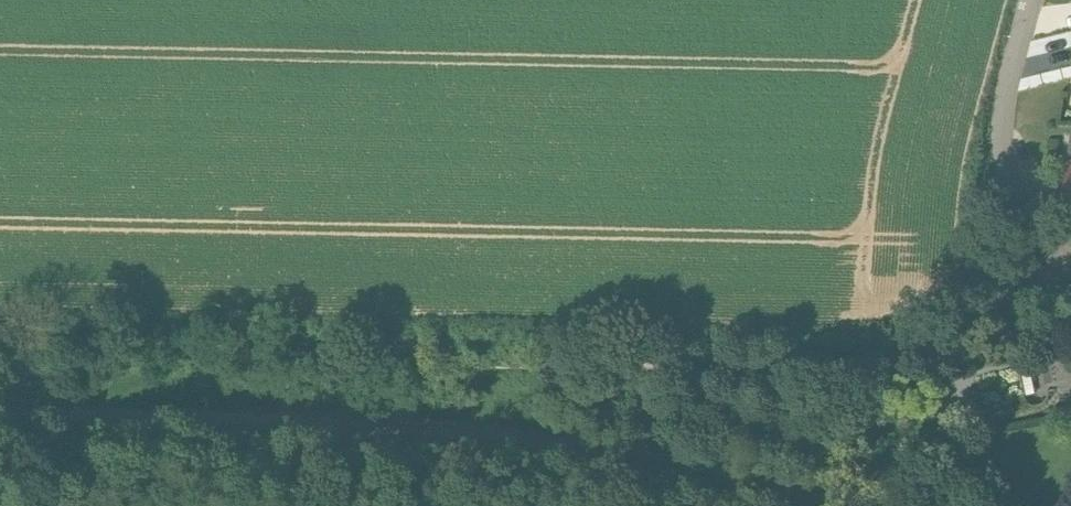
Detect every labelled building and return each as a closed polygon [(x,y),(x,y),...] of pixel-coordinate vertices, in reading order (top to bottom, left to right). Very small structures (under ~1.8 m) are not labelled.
[(1070,201),(1070,141),(1062,200),(1070,201)] [(1018,367),(1024,396),(1035,394),(1028,365),(1018,367)] [(907,398),(910,415),(925,411),(921,395),(907,398)] [(1056,419),(1070,416),(1070,409),(1055,413),(1056,419)]
